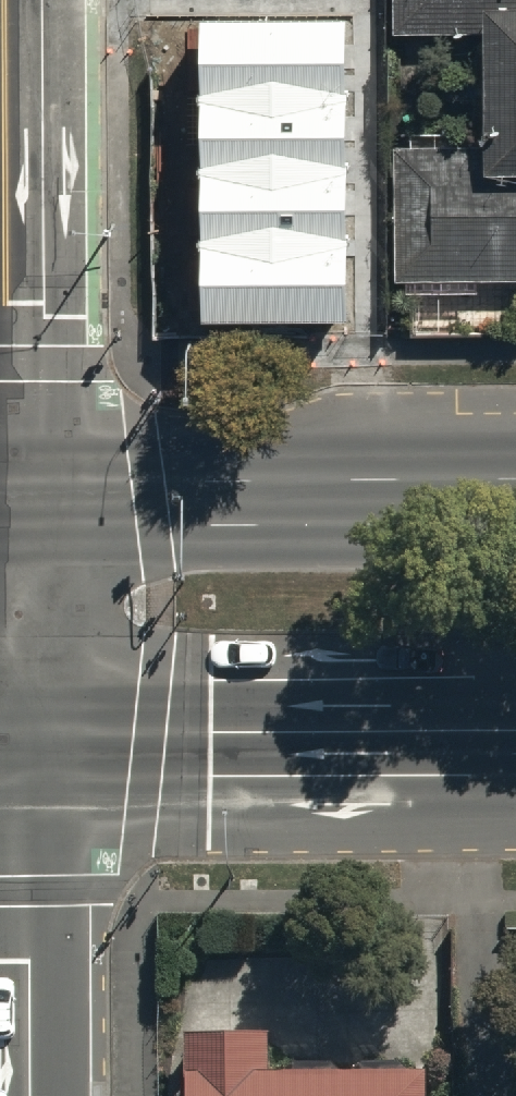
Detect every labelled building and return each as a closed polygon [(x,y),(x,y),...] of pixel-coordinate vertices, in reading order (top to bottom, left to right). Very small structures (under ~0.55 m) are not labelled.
[(475,72),(475,106),(484,106),(485,133),(392,134),(394,280),(406,280),(406,292),(478,291),(478,280),(515,279),(515,0),(394,0),(394,34),(485,33),(485,72),(475,72)] [(200,24),(203,322),(347,321),(345,22),(200,24)] [(181,1029),(182,1095),(424,1095),(424,1066),(272,1067),(272,1028),(181,1029)]
